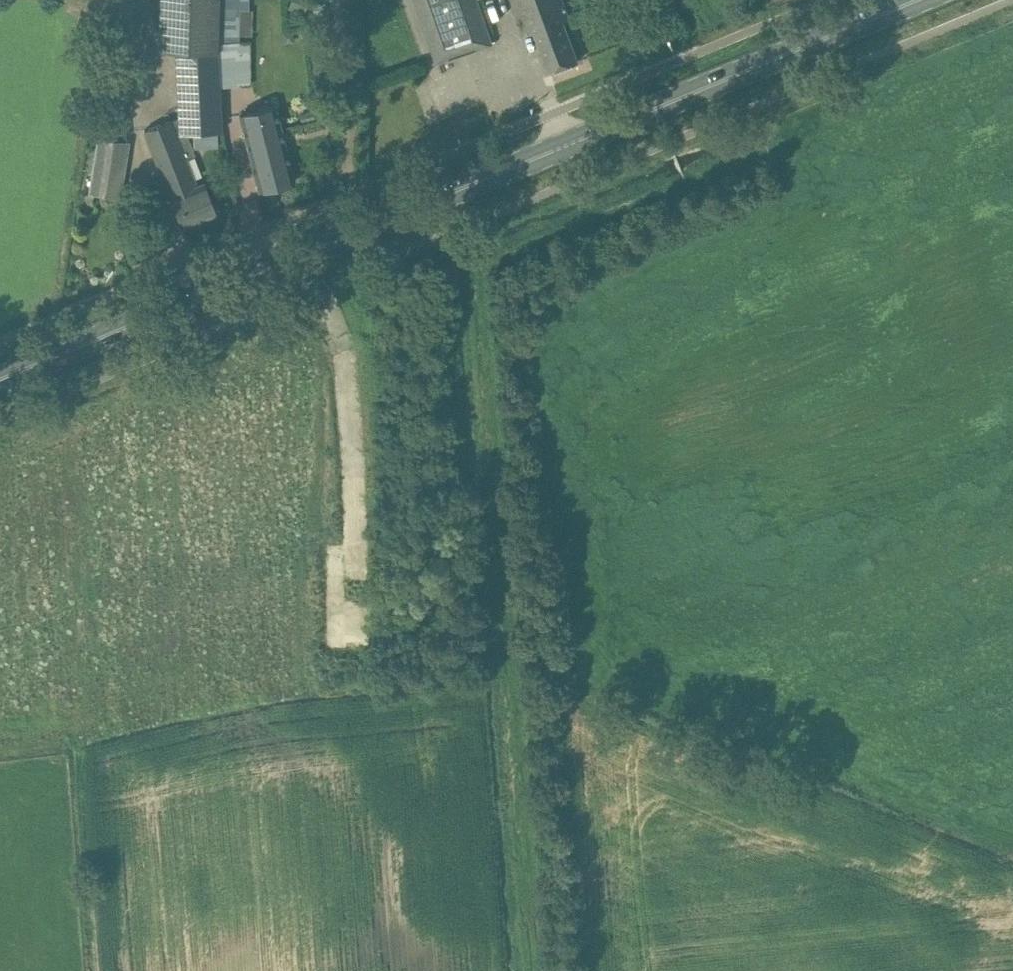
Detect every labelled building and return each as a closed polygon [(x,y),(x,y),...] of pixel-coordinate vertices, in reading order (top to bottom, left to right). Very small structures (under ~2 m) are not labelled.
[(157,49),(175,49),(176,52),(179,116),(187,132),(193,132),(217,130),(221,130),(219,83),(218,41),(219,0),(158,0),(157,49)] [(437,61),(465,52),(493,42),(478,0),(416,0),(437,61)] [(569,18),(562,0),(518,0),(530,33),(535,31),(550,71),(579,60),(564,20),(569,18)] [(294,181),(275,105),(240,114),(254,171),(259,190),(294,181)] [(126,114),(103,111),(90,191),(119,196),(128,141),(126,114)] [(179,116),(144,129),(170,195),(182,226),(216,212),(204,181),(196,185),(185,158),(195,154),(187,132),(179,116)]
